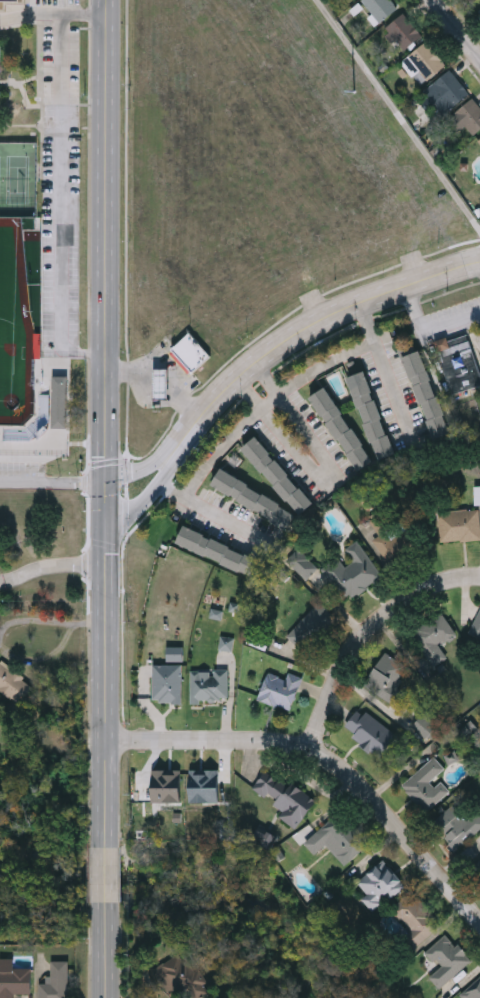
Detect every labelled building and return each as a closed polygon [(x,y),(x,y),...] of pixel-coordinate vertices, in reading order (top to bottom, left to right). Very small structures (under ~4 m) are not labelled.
[(379,20),(361,0),(392,0),(396,5),(379,20)] [(384,26),(401,11),(420,32),(403,48),(384,26)] [(424,77),(406,53),(425,39),(443,63),(424,77)] [(466,92),(438,113),(421,88),(449,68),(466,92)] [(471,95),(479,106),(479,126),(470,134),(452,111),(471,95)] [(210,353),(188,375),(167,353),(189,331),(210,353)] [(468,334),(479,376),(479,384),(449,392),(434,340),(446,337),(447,340),(468,334)] [(422,349),(449,433),(432,438),(404,355),(422,349)] [(167,398),(153,398),(153,367),(167,367),(167,398)] [(347,376),(364,370),(395,453),(378,459),(347,376)] [(68,376),(52,376),(51,428),(67,428),(68,376)] [(311,395),(326,385),(372,461),(357,470),(311,395)] [(312,503),(298,515),(242,446),(257,435),(312,503)] [(211,482),(221,467),(296,513),(286,529),(211,482)] [(478,508),(479,528),(479,538),(439,542),(437,512),(478,508)] [(389,526),(402,519),(417,546),(386,563),(373,539),(379,535),(370,518),(381,511),(389,526)] [(258,576),(175,544),(182,527),(264,559),(258,576)] [(342,601),(321,567),(338,556),(344,565),(352,560),(344,548),(358,539),(382,577),(342,601)] [(317,566),(305,578),(285,559),(298,547),(317,566)] [(287,633),(318,602),(335,618),(303,649),(287,633)] [(469,630),(479,606),(479,635),(469,630)] [(411,631),(441,611),(456,633),(426,653),(411,631)] [(235,638),(221,635),(219,649),(232,651),(235,638)] [(167,661),(183,661),(184,647),(167,646),(167,661)] [(406,666),(393,684),(401,689),(390,703),(363,683),(386,652),(406,666)] [(31,685),(23,681),(26,676),(0,661),(0,688),(22,700),(31,685)] [(181,701),(152,701),(152,676),(166,676),(166,663),(181,663),(181,701)] [(258,698),(269,665),(301,676),(290,709),(258,698)] [(226,699),(189,699),(189,669),(226,669),(226,699)] [(379,757),(342,728),(359,706),(397,734),(379,757)] [(429,740),(443,725),(427,710),(413,725),(429,740)] [(459,760),(455,753),(445,758),(449,764),(459,760)] [(449,790),(424,812),(401,784),(433,756),(445,770),(438,777),(449,790)] [(190,802),(219,803),(219,770),(190,769),(190,802)] [(293,828),(277,814),(281,809),(252,785),(266,769),(287,787),(292,781),(316,801),(293,828)] [(181,802),(181,770),(153,770),(152,802),(181,802)] [(475,812),(479,817),(479,829),(456,851),(431,823),(452,804),(466,820),(475,812)] [(316,832),(338,812),(367,843),(345,863),(316,832)] [(253,838),(269,848),(275,836),(259,827),(253,838)] [(404,886),(374,909),(354,883),(384,859),(404,886)] [(472,867),(479,860),(479,876),(472,867)] [(405,937),(410,933),(391,907),(413,890),(440,927),(413,948),(405,937)] [(471,959),(439,989),(428,976),(439,966),(425,952),(445,932),(471,959)] [(208,989),(196,997),(192,997),(184,987),(171,996),(153,968),(182,949),(208,989)] [(68,959),(68,997),(38,997),(38,981),(49,981),(49,959),(68,959)] [(13,991),(13,997),(0,997),(0,964),(30,964),(30,991),(13,991)] [(462,991),(479,974),(479,997),(468,997),(462,991)]
